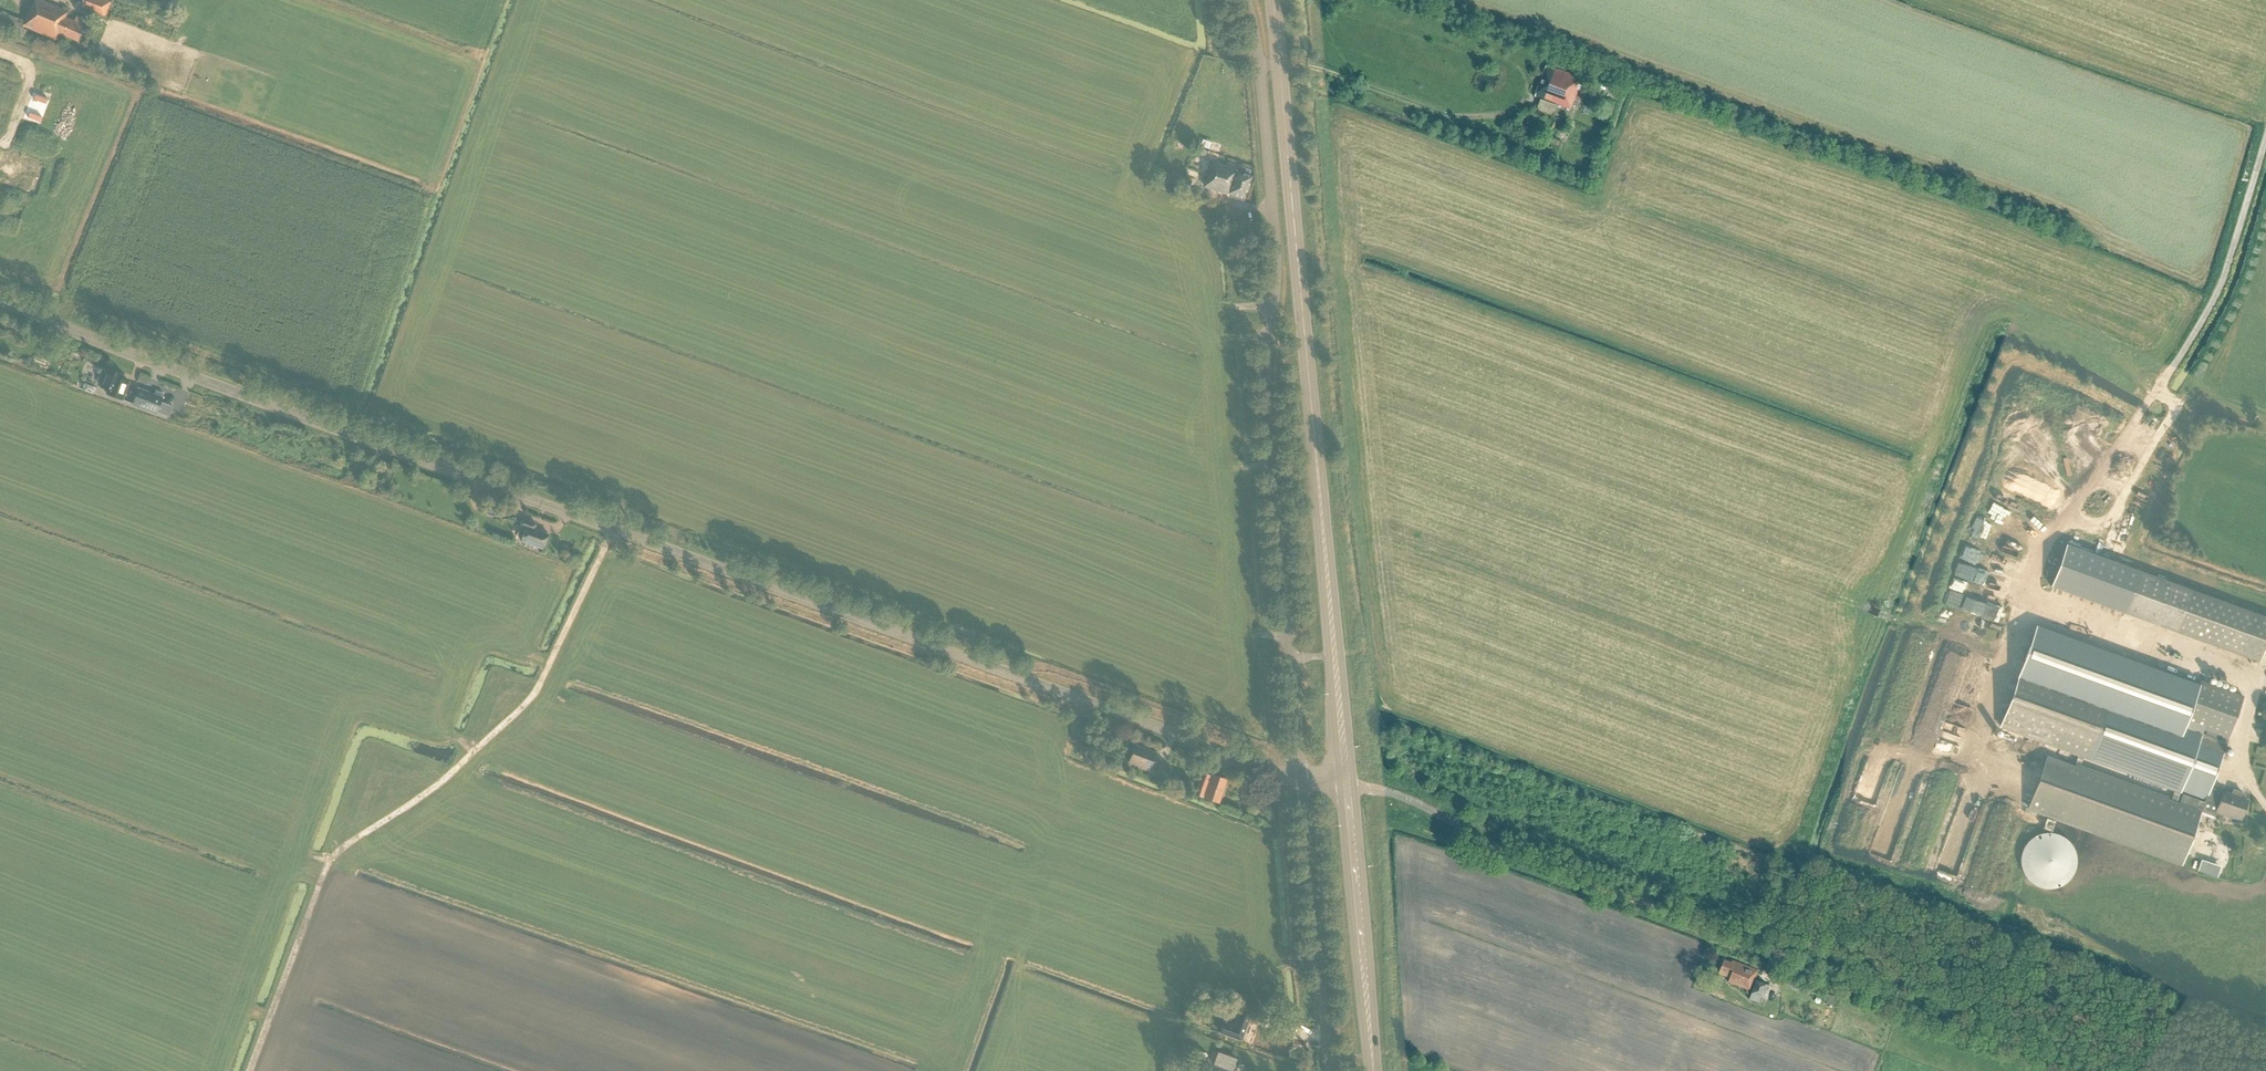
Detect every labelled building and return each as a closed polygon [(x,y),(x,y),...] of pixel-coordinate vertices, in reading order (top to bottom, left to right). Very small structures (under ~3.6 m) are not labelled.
[(1,12),(0,14),(0,24),(21,32),(24,26),(56,39),(58,34),(65,37),(65,36),(79,41),(87,20),(77,15),(75,20),(65,17),(68,11),(42,0),(35,0),(33,6),(31,5),(25,21),(1,12)] [(111,1),(109,0),(83,0),(81,6),(105,16),(111,1)] [(1583,83),(1581,82),(1582,79),(1546,66),(1535,95),(1571,108),(1578,90),(1580,91),(1583,83)] [(38,137),(19,130),(12,152),(28,158),(31,148),(34,149),(38,137)] [(1195,146),(1193,153),(1205,157),(1208,151),(1195,146)] [(1244,198),(1251,177),(1236,172),(1237,170),(1212,161),(1206,179),(1208,179),(1205,187),(1228,195),(1228,193),(1244,198)] [(1171,174),(1168,182),(1182,187),(1185,180),(1171,174)] [(124,375),(106,368),(99,387),(107,390),(106,394),(123,401),(130,382),(123,379),(124,375)] [(169,416),(173,406),(161,401),(163,398),(139,389),(134,403),(169,416)] [(201,408),(194,419),(201,423),(207,412),(201,408)] [(2154,469),(2164,474),(2169,466),(2159,460),(2154,469)] [(2158,488),(2161,481),(2154,479),(2151,485),(2158,488)] [(1990,512),(1984,515),(1992,532),(1998,529),(1990,512)] [(552,527),(569,524),(567,514),(550,517),(552,527)] [(521,541),(543,548),(548,534),(534,528),(535,523),(523,519),(520,526),(526,528),(521,541)] [(2005,567),(2007,548),(2002,548),(1999,566),(2005,567)] [(2138,568),(2137,568),(2140,559),(2135,557),(2126,582),(2132,584),(2138,568)] [(2147,557),(2145,563),(2164,569),(2166,564),(2147,557)] [(2175,632),(2259,662),(2265,643),(2265,617),(2138,571),(2123,613),(2175,632)] [(1972,591),(1976,587),(1966,577),(1962,582),(1972,591)] [(1968,606),(1964,614),(1978,620),(1981,612),(1968,606)] [(2210,787),(2240,705),(2198,689),(2201,681),(2038,622),(2000,725),(2079,754),(2075,765),(2047,755),(2028,807),(2182,863),(2201,812),(2215,817),(2217,812),(2225,815),(2225,813),(2241,819),(2247,800),(2240,798),(2242,792),(2233,789),(2230,794),(2223,791),(2223,792),(2210,787)] [(2120,642),(2122,633),(2110,631),(2108,639),(2120,642)] [(2198,689),(2240,705),(2243,696),(2201,681),(2198,689)] [(1915,734),(1937,743),(1951,710),(1928,701),(1915,734)] [(1089,755),(1091,749),(1082,746),(1079,752),(1089,755)] [(1160,779),(1165,766),(1152,761),(1155,753),(1135,746),(1129,762),(1142,767),(1141,769),(1148,772),(1148,771),(1154,773),(1153,776),(1160,779)] [(1227,779),(1212,774),(1210,779),(1201,776),(1195,793),(1204,796),(1203,798),(1219,803),(1227,779)] [(1888,820),(1898,783),(1885,779),(1880,799),(1859,794),(1861,784),(1856,782),(1852,796),(1878,803),(1872,826),(1869,825),(1865,839),(1876,842),(1882,818),(1888,820)] [(2073,872),(2076,866),(2076,859),(2075,852),(2072,846),(2068,841),(2063,836),(2057,834),(2051,832),(2044,832),(2037,834),(2032,838),(2027,842),(2023,848),(2021,854),(2020,861),(2021,868),(2024,874),(2028,879),(2033,884),(2039,887),(2046,888),(2053,888),(2059,886),(2065,882),(2070,878),(2073,872)] [(1750,990),(1758,970),(1732,960),(1731,962),(1724,959),(1718,973),(1730,977),(1728,981),(1750,990)] [(1760,1002),(1767,983),(1756,979),(1749,999),(1760,1002)] [(1252,1014),(1240,1010),(1234,1025),(1224,1022),(1219,1034),(1242,1042),(1252,1014)] [(1231,1070),(1236,1058),(1218,1052),(1213,1065),(1231,1070)] [(1341,1060),(1339,1054),(1331,1056),(1333,1062),(1341,1060)]
